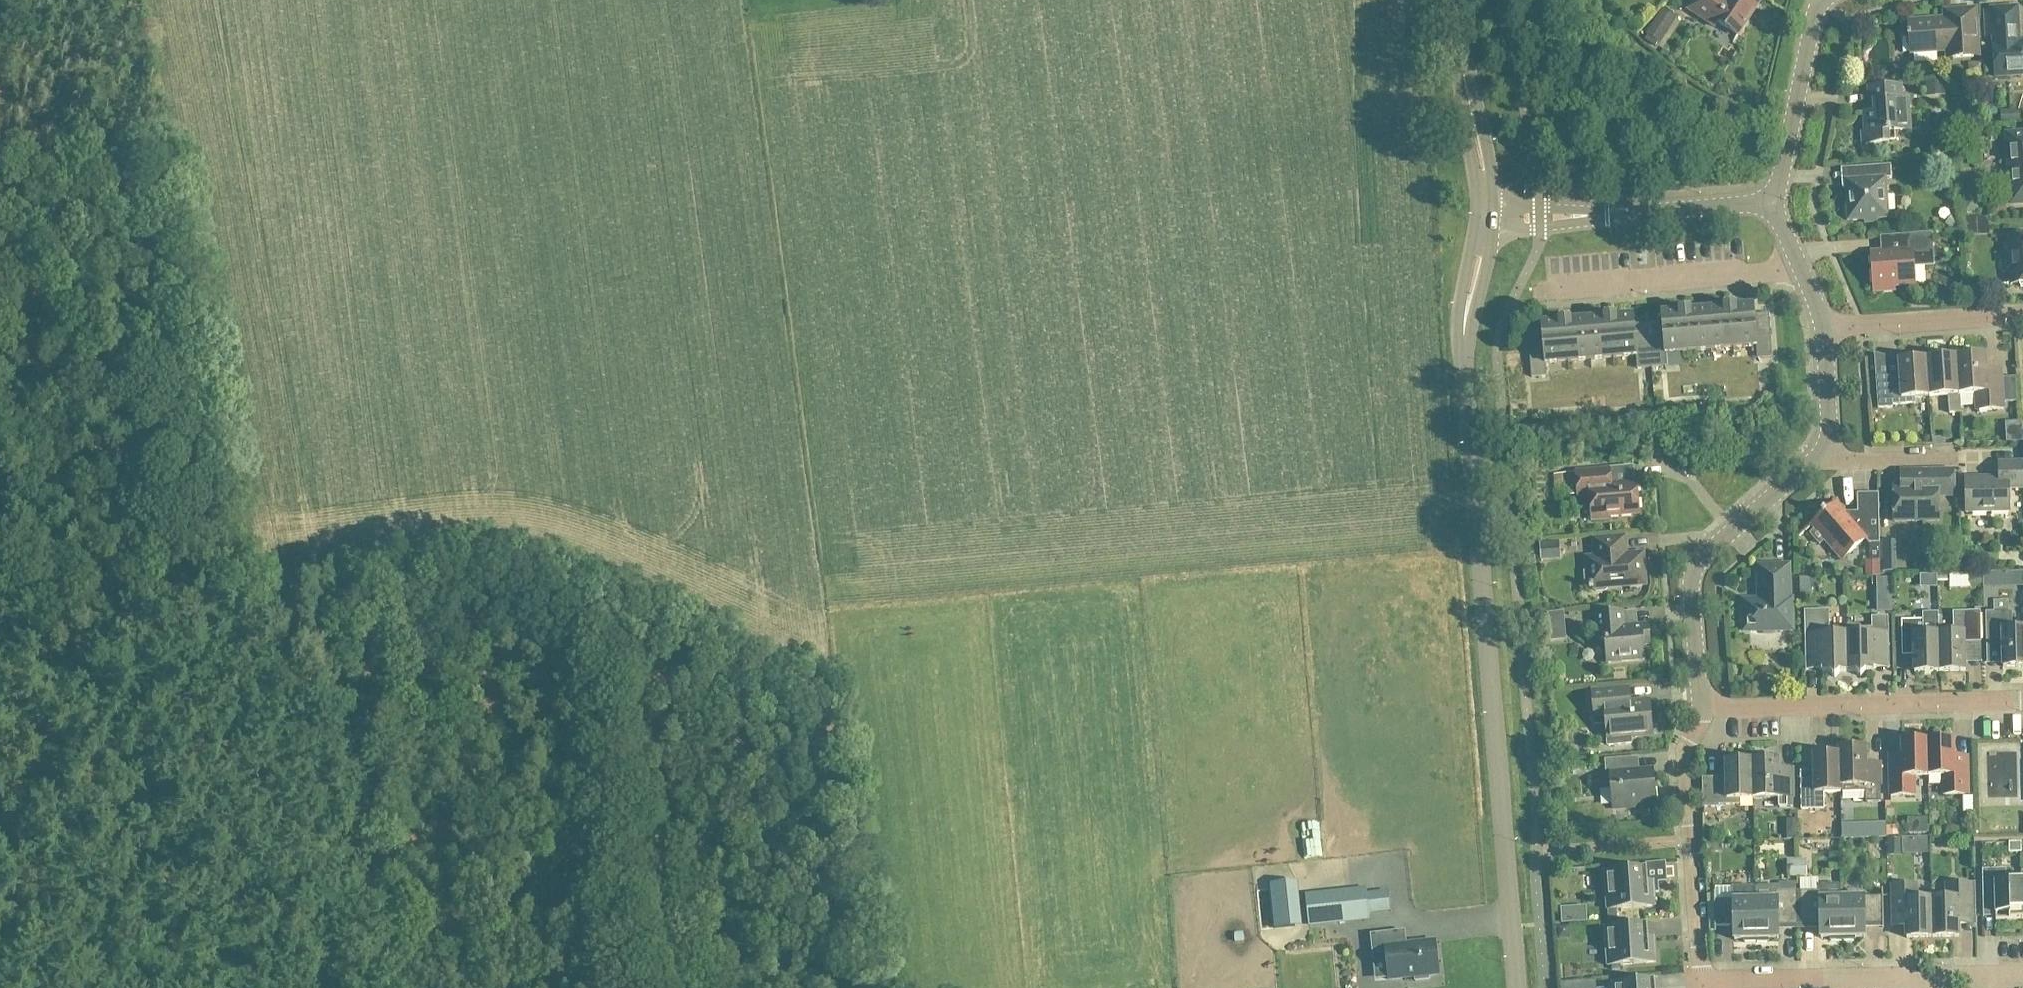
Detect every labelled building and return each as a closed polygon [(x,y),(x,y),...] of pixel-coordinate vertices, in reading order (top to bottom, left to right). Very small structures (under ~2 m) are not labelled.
[(1738,35),(1761,0),(1693,0),(1688,8),(1715,26),(1718,22),(1738,35)] [(1993,28),(1994,44),(1993,44),(1995,76),(2022,74),(2022,42),(2019,42),(2018,27),(2017,7),(1991,8),(1993,28)] [(1976,8),(1958,9),(1958,10),(1960,10),(1960,17),(1908,21),(1911,53),(1931,51),(1947,50),(1947,58),(1979,56),(1976,8)] [(1655,20),(1646,34),(1660,43),(1669,29),(1655,20)] [(1971,64),(1972,77),(1984,76),(1983,64),(1971,64)] [(1946,95),(1944,78),(1926,80),(1927,96),(1946,95)] [(1869,87),(1870,107),(1870,112),(1864,112),(1865,132),(1861,132),(1862,149),(1874,148),(1873,143),(1888,142),(1888,131),(1910,130),(1908,98),(1901,99),(1900,85),(1869,87)] [(1997,104),(1986,105),(1986,116),(1997,115),(1997,104)] [(2002,122),(2022,120),(2022,110),(2017,111),(2016,109),(2001,110),(2002,122)] [(2007,134),(2012,202),(2022,202),(2022,133),(2007,134)] [(1848,220),(1868,219),(1888,217),(1886,178),(1892,177),(1891,164),(1849,167),(1850,179),(1845,179),(1848,220)] [(2006,200),(1993,201),(1994,214),(2007,213),(2006,200)] [(1953,213),(1945,223),(1952,229),(1960,219),(1953,213)] [(1912,234),(1880,236),(1881,251),(1871,252),(1872,271),(1874,291),(1895,289),(1895,285),(1915,284),(1914,267),(1934,265),(1932,233),(1912,234)] [(2007,237),(2011,284),(2019,283),(2020,286),(2022,286),(2022,236),(2007,237)] [(1573,319),(1541,321),(1542,331),(1528,332),(1532,377),(1546,375),(1545,363),(1636,355),(1637,368),(1666,365),(1665,353),(1756,345),(1757,358),(1772,357),(1768,313),(1754,314),(1753,304),(1722,306),(1707,305),(1693,308),(1693,309),(1661,311),(1662,321),(1634,324),(1633,314),(1602,316),(1587,314),(1573,318),(1573,319)] [(1957,356),(1959,394),(1976,393),(1977,410),(2003,408),(2001,369),(1986,370),(1985,354),(1957,356)] [(1957,356),(1927,358),(1929,396),(1948,395),(1949,413),(1961,412),(1959,394),(1957,356)] [(1929,396),(1927,358),(1899,360),(1900,376),(1876,377),(1878,408),(1893,407),(1892,404),(1915,403),(1915,397),(1929,396)] [(1684,396),(1703,397),(1704,378),(1685,378),(1684,396)] [(1946,444),(1946,436),(1932,437),(1933,445),(1946,444)] [(1962,473),(1980,472),(1980,461),(1962,462),(1962,473)] [(1999,462),(1999,476),(1966,477),(1966,512),(2009,511),(2008,487),(2022,487),(2022,462),(1999,462)] [(1590,494),(1592,520),(1609,519),(1609,515),(1639,513),(1637,482),(1611,484),(1610,469),(1576,471),(1578,495),(1590,494)] [(1548,470),(1547,494),(1569,495),(1570,470),(1548,470)] [(1900,471),(1901,487),(1893,487),(1894,521),(1939,520),(1939,495),(1955,495),(1954,470),(1900,471)] [(1836,503),(1812,523),(1816,528),(1811,533),(1820,543),(1825,539),(1842,559),(1865,539),(1869,543),(1880,543),(1879,521),(1879,493),(1857,493),(1857,514),(1855,516),(1847,516),(1836,503)] [(1624,537),(1594,539),(1596,557),(1587,558),(1587,568),(1585,572),(1585,581),(1589,584),(1589,588),(1593,587),(1596,590),(1605,589),(1608,586),(1645,583),(1642,553),(1625,555),(1624,537)] [(1551,560),(1549,540),(1540,541),(1541,560),(1551,560)] [(1865,560),(1866,576),(1881,576),(1880,560),(1865,560)] [(1759,599),(1743,600),(1744,630),(1792,628),(1791,599),(1789,599),(1788,565),(1758,565),(1759,599)] [(1980,573),(1968,576),(1971,587),(1982,584),(1980,573)] [(1812,599),(1812,589),(1812,577),(1800,577),(1800,590),(1800,599),(1812,599)] [(1892,589),(1892,577),(1876,578),(1877,590),(1892,589)] [(2008,611),(2008,600),(1994,600),(1994,611),(1986,612),(1987,643),(2002,643),(2003,667),(2022,666),(2022,628),(2012,628),(2012,611),(2008,611)] [(1830,634),(1829,609),(1804,610),(1805,669),(1821,669),(1821,672),(1829,672),(1835,677),(1840,671),(1848,671),(1847,633),(1830,634)] [(1624,626),(1622,611),(1596,613),(1598,639),(1605,638),(1607,662),(1644,659),(1643,644),(1650,643),(1648,624),(1624,626)] [(1953,632),(1939,633),(1939,671),(1964,671),(1964,642),(1981,642),(1980,611),(1953,611),(1953,632)] [(1922,619),(1901,620),(1902,655),(1914,655),(1914,672),(1939,671),(1939,633),(1938,612),(1922,612),(1922,619)] [(1860,633),(1847,633),(1848,671),(1855,671),(1861,676),(1866,671),(1874,671),(1874,668),(1889,667),(1888,616),(1871,616),(1871,627),(1860,627),(1860,633)] [(1630,703),(1629,689),(1592,692),(1594,715),(1595,725),(1605,725),(1606,747),(1633,745),(1632,739),(1652,737),(1651,725),(1649,701),(1630,703)] [(1953,739),(1927,740),(1928,775),(1942,775),(1943,794),(1968,793),(1968,756),(1954,756),(1953,739)] [(1928,775),(1927,740),(1901,740),(1902,754),(1889,754),(1890,795),(1915,795),(1914,775),(1928,775)] [(1841,785),(1841,791),(1866,791),(1866,802),(1881,801),(1880,763),(1866,764),(1866,747),(1839,748),(1839,754),(1840,754),(1840,785),(1841,785)] [(1756,760),(1752,760),(1753,798),(1779,797),(1779,807),(1793,807),(1792,768),(1778,768),(1778,759),(1774,759),(1773,753),(1756,754),(1756,760)] [(1840,754),(1839,754),(1813,754),(1814,771),(1800,771),(1801,809),(1824,809),(1824,792),(1841,791),(1841,785),(1840,785),(1840,754)] [(1638,756),(1605,759),(1606,773),(1610,773),(1613,808),(1639,806),(1638,801),(1656,800),(1653,769),(1639,770),(1638,756)] [(1753,798),(1752,760),(1726,760),(1726,777),(1702,777),(1703,807),(1719,806),(1719,804),(1740,804),(1740,798),(1753,798)] [(1887,826),(1887,835),(1900,835),(1900,825),(1887,826)] [(1902,838),(1887,839),(1888,854),(1902,854),(1902,838)] [(2022,842),(2008,842),(2009,853),(2022,853),(2022,842)] [(1798,877),(1798,859),(1787,859),(1787,877),(1798,877)] [(1798,859),(1798,877),(1807,877),(1807,859),(1798,859)] [(1646,868),(1605,871),(1607,909),(1617,909),(1645,907),(1656,906),(1655,896),(1653,881),(1647,881),(1646,868)] [(2022,919),(2022,880),(2006,880),(2006,868),(1982,869),(1983,894),(1995,894),(1996,919),(2022,919)] [(1373,879),(1372,926),(1405,926),(1406,880),(1373,879)] [(1932,898),(1933,937),(1959,936),(1959,924),(1976,924),(1976,883),(1947,884),(1947,898),(1932,898)] [(1818,890),(1799,891),(1799,924),(1820,924),(1820,937),(1830,937),(1830,940),(1843,940),(1842,896),(1842,884),(1818,884),(1818,890)] [(1933,937),(1932,898),(1917,899),(1917,884),(1892,885),(1893,926),(1906,925),(1907,937),(1933,937)] [(1731,886),(1731,899),(1714,900),(1715,926),(1734,925),(1734,939),(1744,939),(1744,942),(1756,942),(1755,886),(1731,886)] [(1799,924),(1799,891),(1777,891),(1777,886),(1755,886),(1756,942),(1769,942),(1769,938),(1779,938),(1779,924),(1799,924)] [(1310,924),(1370,918),(1367,888),(1307,894),(1310,924)] [(1842,896),(1843,940),(1855,940),(1855,937),(1865,936),(1865,922),(1884,922),(1883,896),(1864,896),(1842,896)] [(1617,909),(1607,909),(1608,919),(1618,918),(1617,909)] [(1646,924),(1605,927),(1608,965),(1645,963),(1656,962),(1655,953),(1654,937),(1647,937),(1646,924)] [(1436,941),(1399,945),(1398,931),(1370,934),(1373,955),(1385,953),(1388,979),(1415,976),(1415,981),(1429,979),(1429,975),(1440,973),(1436,941)] [(1706,941),(1710,959),(1719,956),(1716,939),(1706,941)] [(1654,979),(1612,982),(1613,987),(1655,987),(1654,979)]
